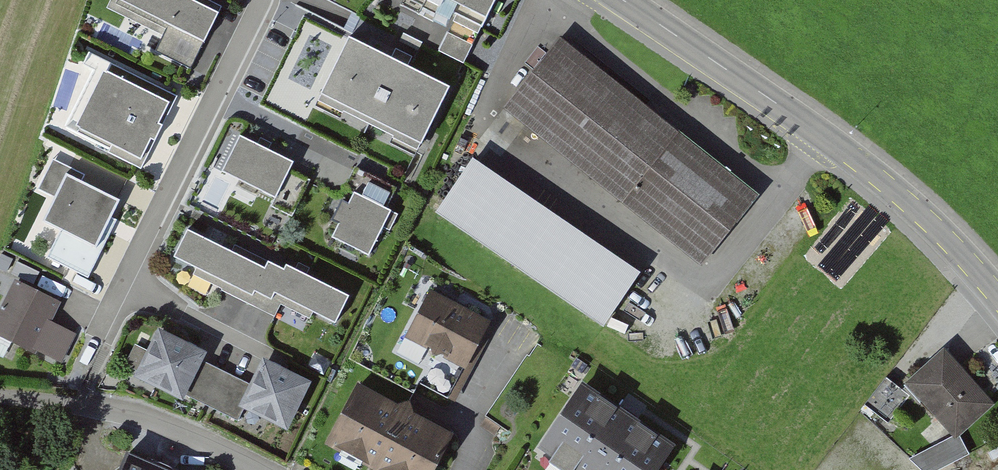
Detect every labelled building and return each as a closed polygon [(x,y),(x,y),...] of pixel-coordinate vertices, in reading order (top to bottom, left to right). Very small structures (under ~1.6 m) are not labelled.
[(182,0),(119,0),(117,4),(204,48),(219,18),(182,0)] [(482,33),(498,0),(413,0),(482,33)] [(758,201),(561,42),(504,112),(700,271),(758,201)] [(449,95),(348,45),(320,101),(421,152),(449,95)] [(168,108),(103,76),(75,132),(140,164),(168,108)] [(294,167),(240,140),(221,176),(275,204),(294,167)] [(471,159),(435,215),(607,326),(643,271),(471,159)] [(120,205),(65,179),(41,227),(58,236),(46,260),(88,281),(116,223),(112,221),(120,205)] [(348,208),(342,205),(331,226),(339,229),(332,242),(369,261),(391,216),(353,197),(348,208)] [(278,270),(201,232),(187,260),(264,297),(266,292),(283,300),(287,292),(349,322),(361,296),(299,265),(296,271),(281,264),(278,270)] [(13,284),(0,311),(0,341),(34,358),(36,354),(61,367),(76,336),(53,324),(61,308),(13,284)] [(491,327),(430,293),(404,338),(465,373),(491,327)] [(134,382),(182,406),(186,398),(203,363),(206,357),(158,333),(134,382)] [(992,402),(945,350),(910,381),(956,433),(992,402)] [(251,386),(203,363),(186,398),(237,423),(241,413),(238,412),(251,386)] [(311,387),(262,363),(251,386),(238,412),(241,413),(287,436),(311,387)] [(887,377),(865,404),(889,423),(910,395),(887,377)] [(582,387),(537,452),(562,469),(663,469),(676,451),(582,387)] [(358,389),(325,449),(365,469),(437,469),(453,440),(358,389)] [(910,457),(924,469),(933,469),(967,452),(956,433),(910,457)] [(128,446),(118,469),(162,469),(165,462),(128,446)] [(989,451),(993,458),(997,455),(997,446),(989,451)]
